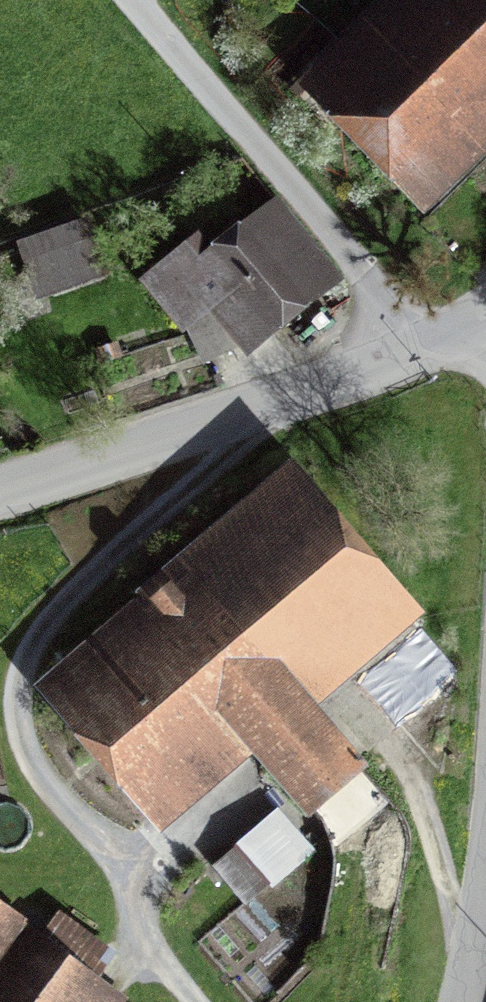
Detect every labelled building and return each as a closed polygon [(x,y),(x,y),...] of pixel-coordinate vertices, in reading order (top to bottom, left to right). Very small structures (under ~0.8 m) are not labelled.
[(277,83),(427,211),(485,142),(485,0),(349,0),(277,83)] [(196,251),(162,284),(205,329),(234,300),(265,332),(329,270),(280,219),(221,276),(196,251)] [(89,233),(28,254),(40,289),(101,268),(89,233)] [(408,620),(292,493),(25,735),(128,848),(223,762),(316,864),(382,804),(302,716),(408,620)] [(9,917),(0,910),(0,930),(9,917)] [(44,954),(10,1001),(108,1001),(110,999),(44,954)]
